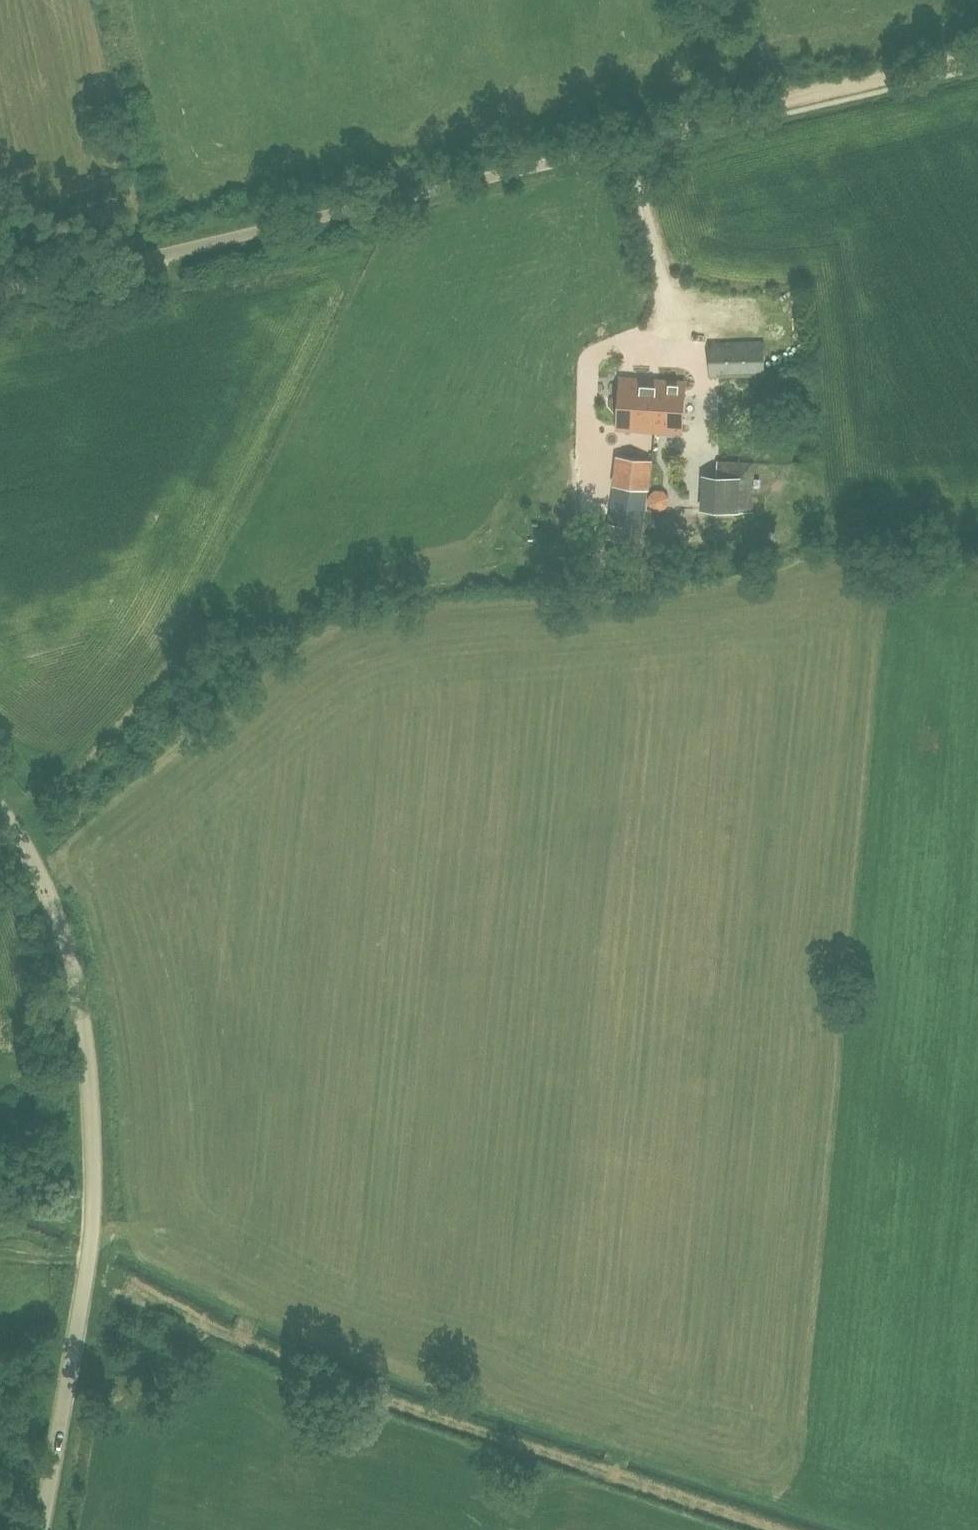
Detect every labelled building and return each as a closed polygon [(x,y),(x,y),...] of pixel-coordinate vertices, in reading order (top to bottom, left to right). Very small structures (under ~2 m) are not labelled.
[(710,376),(766,375),(765,341),(709,342),(710,376)] [(682,433),(685,383),(621,378),(617,429),(682,433)] [(612,486),(615,486),(605,549),(639,555),(649,491),(650,491),(653,461),(615,457),(612,486)] [(754,513),(754,463),(719,461),(719,476),(703,476),(700,510),(754,513)] [(674,507),(671,489),(653,492),(656,511),(674,507)]
